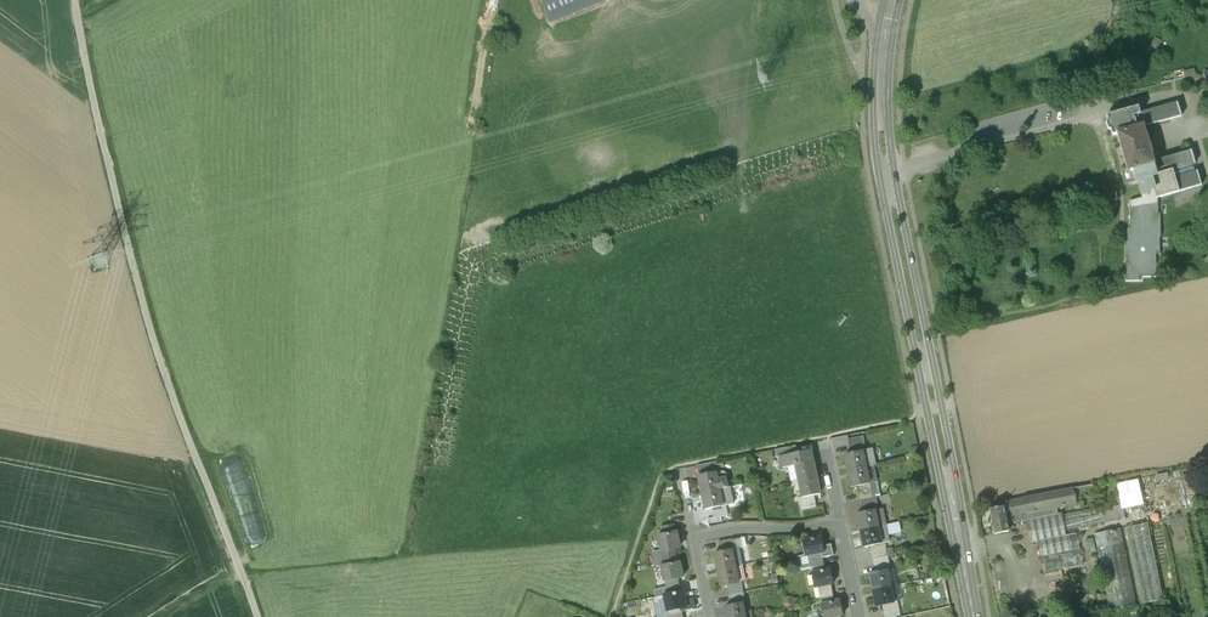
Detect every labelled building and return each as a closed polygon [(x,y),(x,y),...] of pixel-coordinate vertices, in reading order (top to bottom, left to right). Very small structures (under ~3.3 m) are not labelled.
[(551,23),(607,0),(542,0),(551,23)] [(1140,105),(1107,114),(1108,119),(1105,122),(1107,128),(1111,129),(1113,135),(1118,134),(1126,166),(1121,168),(1125,184),(1138,180),(1142,195),(1150,193),(1149,191),(1154,190),(1156,196),(1201,184),(1197,170),(1178,175),(1176,169),(1196,163),(1192,149),(1155,159),(1145,124),(1182,114),(1178,100),(1141,110),(1140,105)] [(863,436),(848,440),(849,440),(852,453),(860,451),(859,446),(864,444),(862,437),(863,437),(863,436)] [(794,446),(775,450),(776,458),(780,457),(780,456),(795,453),(794,446)] [(795,453),(780,456),(780,457),(782,468),(796,465),(799,481),(816,478),(815,471),(813,462),(811,450),(795,453)] [(852,453),(845,455),(846,455),(847,464),(849,471),(866,467),(865,467),(862,452),(862,451),(860,451),(852,453)] [(717,462),(704,464),(706,475),(719,472),(717,462)] [(866,467),(849,471),(850,478),(852,487),(859,486),(869,484),(869,483),(866,468),(866,467)] [(706,475),(699,476),(699,477),(701,486),(702,493),(728,488),(726,478),(728,474),(724,472),(724,471),(719,472),(706,475)] [(1196,471),(1182,474),(1184,485),(1198,482),(1196,471)] [(799,481),(803,497),(803,498),(813,496),(820,494),(820,493),(818,484),(816,478),(799,481)] [(1121,504),(1124,518),(1145,514),(1138,478),(1117,483),(1121,504)] [(869,484),(859,486),(861,499),(877,496),(874,482),(869,483),(869,484)] [(1029,521),(1060,515),(1058,507),(1082,502),(1081,497),(1095,494),(1093,484),(1004,502),(1009,525),(1029,521)] [(728,488),(702,493),(704,500),(706,509),(713,508),(723,506),(726,505),(733,504),(730,487),(728,488)] [(813,496),(803,498),(803,497),(800,497),(802,509),(815,507),(813,496)] [(877,496),(861,499),(864,512),(875,510),(875,511),(880,510),(877,496)] [(1004,502),(993,504),(994,509),(990,510),(995,535),(1010,532),(1009,525),(1004,502)] [(1103,508),(1106,522),(1124,518),(1121,504),(1103,508)] [(723,506),(713,508),(715,518),(728,516),(726,505),(723,506)] [(1063,514),(1066,529),(1106,522),(1103,508),(1103,506),(1063,514)] [(864,512),(857,514),(858,515),(858,514),(860,523),(859,523),(861,530),(878,527),(875,511),(875,510),(864,512)] [(1060,515),(1029,521),(1033,541),(1035,540),(1038,540),(1067,534),(1066,529),(1063,514),(1060,515)] [(1163,598),(1148,523),(1126,527),(1141,602),(1163,598)] [(673,526),(661,528),(662,535),(675,533),(673,526)] [(878,527),(861,530),(862,537),(863,537),(864,546),(864,547),(871,545),(882,543),(881,542),(881,543),(878,527)] [(1122,528),(1094,534),(1110,611),(1138,606),(1122,528)] [(662,535),(658,536),(658,537),(661,550),(661,551),(675,548),(680,547),(679,541),(678,541),(677,533),(677,532),(675,533),(662,535)] [(1037,542),(1038,543),(1041,555),(1080,548),(1077,532),(1067,534),(1038,540),(1035,540),(1037,542)] [(823,546),(821,537),(802,541),(805,555),(797,557),(800,570),(811,568),(810,562),(822,559),(822,558),(834,556),(831,544),(823,546)] [(733,539),(720,542),(722,552),(732,550),(735,550),(733,539)] [(881,542),(882,543),(871,545),(874,559),(889,555),(886,541),(881,542)] [(675,548),(662,551),(665,565),(677,563),(675,548)] [(1080,548),(1041,555),(1044,571),(1083,563),(1080,548)] [(722,552),(715,553),(715,554),(717,563),(718,569),(735,566),(732,550),(722,552)] [(889,555),(874,559),(876,572),(887,570),(892,569),(889,555)] [(822,559),(810,562),(811,568),(824,565),(822,559)] [(665,565),(661,566),(661,567),(664,580),(664,581),(678,578),(683,577),(682,571),(681,571),(680,563),(680,562),(677,563),(665,565)] [(735,566),(718,569),(719,576),(720,576),(722,585),(721,585),(721,586),(728,585),(738,583),(738,582),(735,566)] [(812,573),(815,588),(830,585),(833,584),(830,569),(825,570),(812,573)] [(876,572),(870,573),(870,574),(872,583),(873,590),(890,586),(887,571),(887,570),(876,572)] [(678,578),(665,581),(668,595),(681,592),(678,578)] [(738,583),(728,585),(730,595),(743,592),(741,581),(738,582),(738,583)] [(830,585),(818,587),(821,599),(833,597),(830,585)] [(890,586),(873,590),(875,597),(877,606),(883,605),(894,603),(894,602),(893,602),(890,586)] [(668,595),(664,596),(665,596),(668,610),(667,610),(667,611),(681,608),(686,607),(685,600),(683,593),(683,592),(681,592),(668,595)] [(743,592),(730,595),(732,605),(743,603),(743,604),(746,603),(743,592)] [(821,604),(824,616),(835,616),(840,616),(843,615),(840,601),(834,602),(822,604),(821,604)] [(883,605),(886,616),(893,616),(900,616),(897,601),(894,602),(894,603),(883,605)] [(726,607),(728,616),(727,616),(728,616),(745,616),(743,604),(743,603),(732,605),(726,607)] [(669,610),(670,616),(683,616),(681,608),(669,610)]
